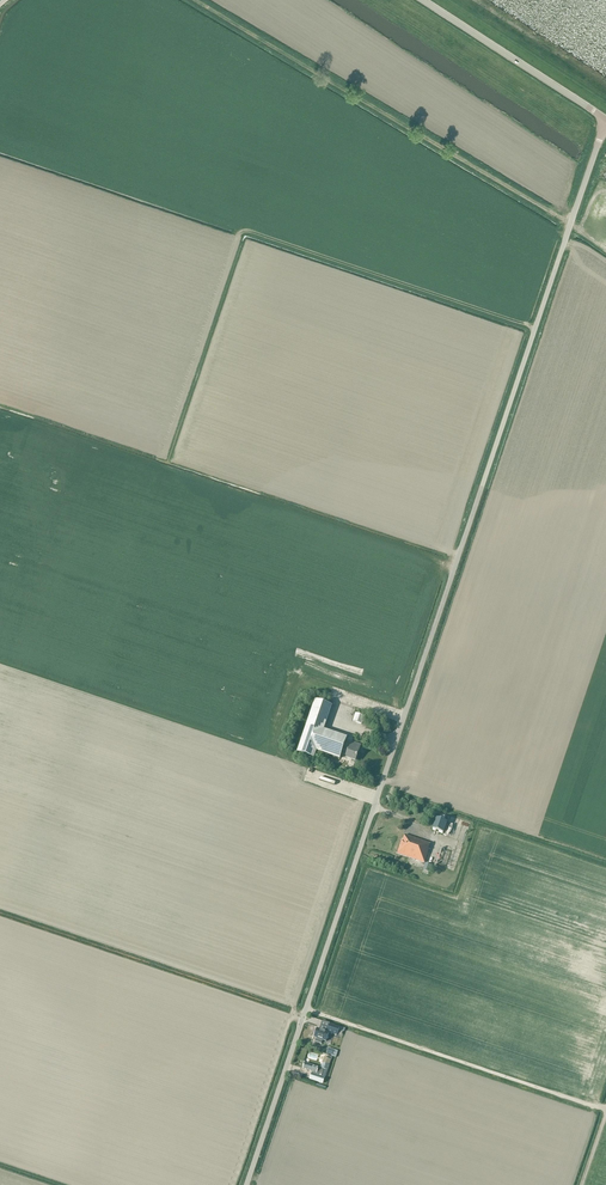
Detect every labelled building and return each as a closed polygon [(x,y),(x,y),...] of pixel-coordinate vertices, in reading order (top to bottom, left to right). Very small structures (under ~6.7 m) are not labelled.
[(323,730),(332,706),(315,700),(297,753),(314,759),(317,751),(340,759),(342,754),(346,756),(346,759),(355,762),(361,745),(351,742),(350,745),(346,743),(347,738),(323,730)] [(362,725),(365,716),(356,713),(353,721),(362,725)] [(432,830),(443,834),(447,823),(436,819),(432,830)] [(428,850),(430,844),(405,835),(404,836),(402,840),(401,840),(396,854),(425,863),(429,850),(428,850)] [(436,865),(446,869),(452,851),(442,848),(436,865)] [(432,865),(426,863),(423,871),(429,873),(432,865)] [(316,1029),(314,1037),(316,1038),(315,1042),(321,1044),(323,1040),(326,1042),(329,1033),(337,1036),(340,1027),(322,1021),(319,1030),(316,1029)] [(333,1057),(336,1058),(338,1052),(331,1049),(329,1055),(332,1056),(332,1057),(333,1057)] [(310,1080),(323,1084),(325,1078),(323,1077),(326,1070),(319,1067),(305,1063),(303,1069),(312,1072),(310,1080)]
